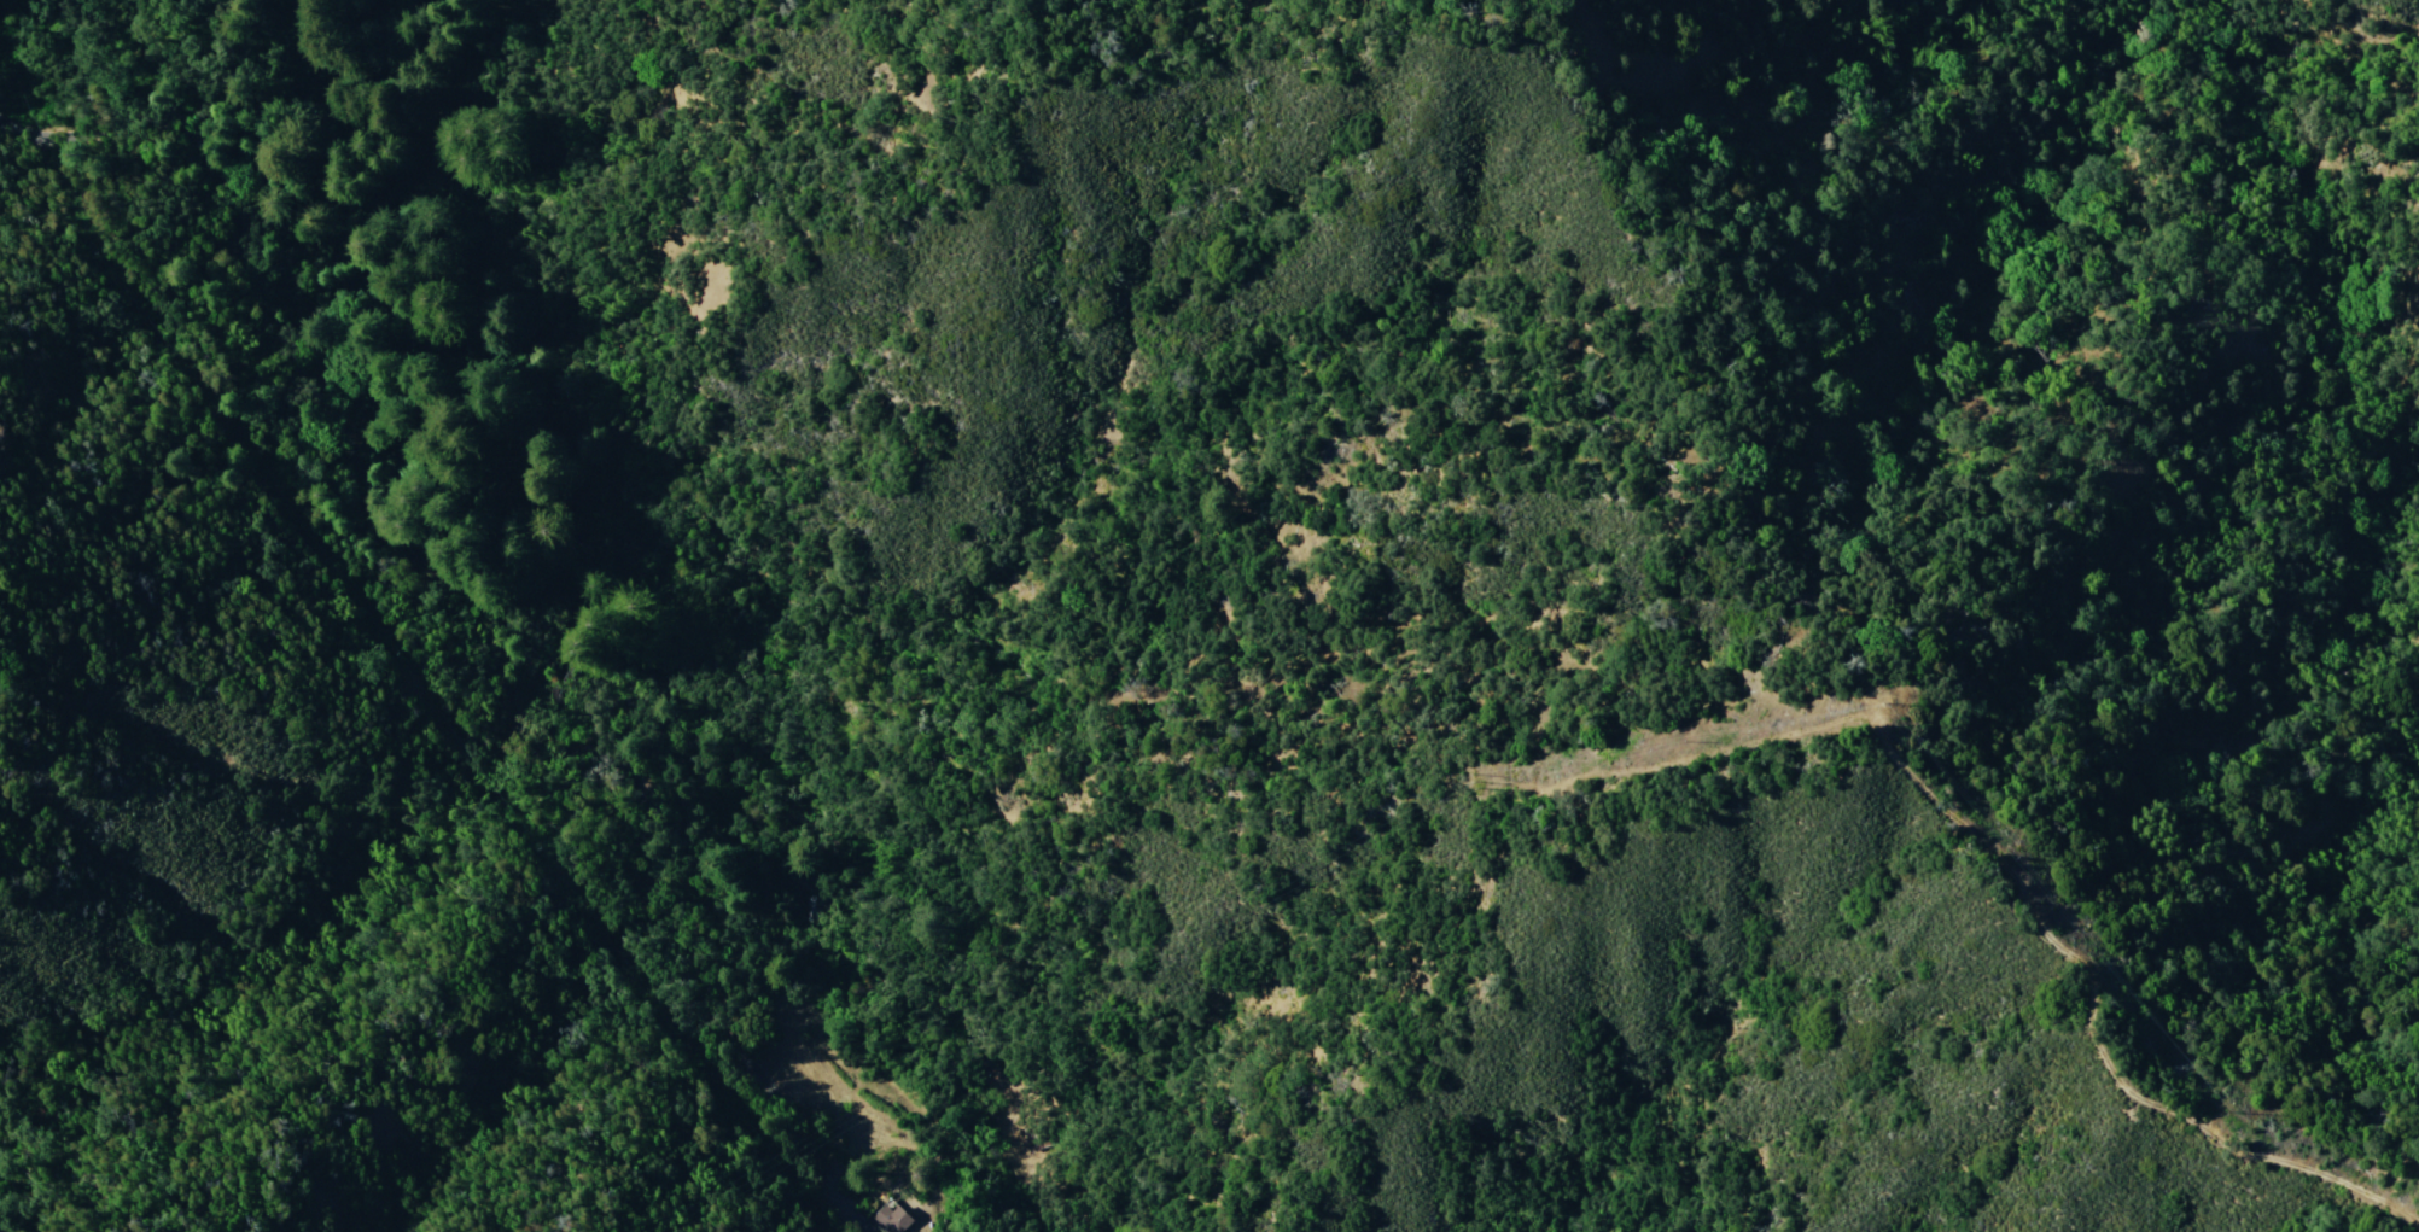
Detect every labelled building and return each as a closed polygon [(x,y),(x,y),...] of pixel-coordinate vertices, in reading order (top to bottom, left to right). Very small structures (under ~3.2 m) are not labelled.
[(893,1210),(888,1204),(873,1217),(886,1231),(904,1231),(916,1221),(900,1204),(893,1210)]
